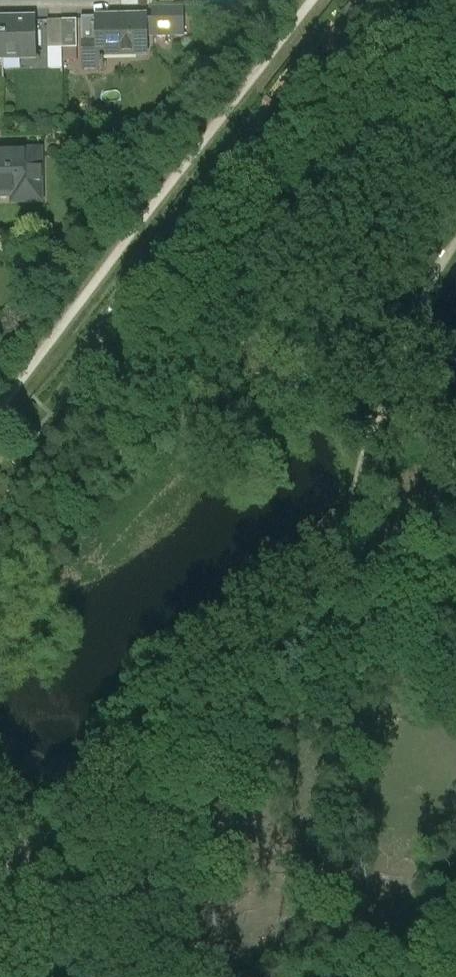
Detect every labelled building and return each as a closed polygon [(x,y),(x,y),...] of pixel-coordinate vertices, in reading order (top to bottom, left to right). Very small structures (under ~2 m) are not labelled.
[(187,5),(151,6),(152,37),(188,35),(187,5)] [(23,19),(23,22),(3,22),(4,60),(37,59),(36,19),(23,19)] [(144,54),(143,20),(99,21),(100,40),(100,49),(102,49),(102,54),(144,54)] [(63,21),(49,22),(49,49),(64,49),(63,21)] [(78,48),(78,21),(63,21),(64,49),(78,48)] [(100,49),(100,40),(82,40),(82,68),(100,68),(101,70),(104,70),(104,62),(102,62),(102,54),(102,49),(100,49)] [(40,152),(0,153),(0,190),(21,190),(21,199),(41,199),(40,152)]
